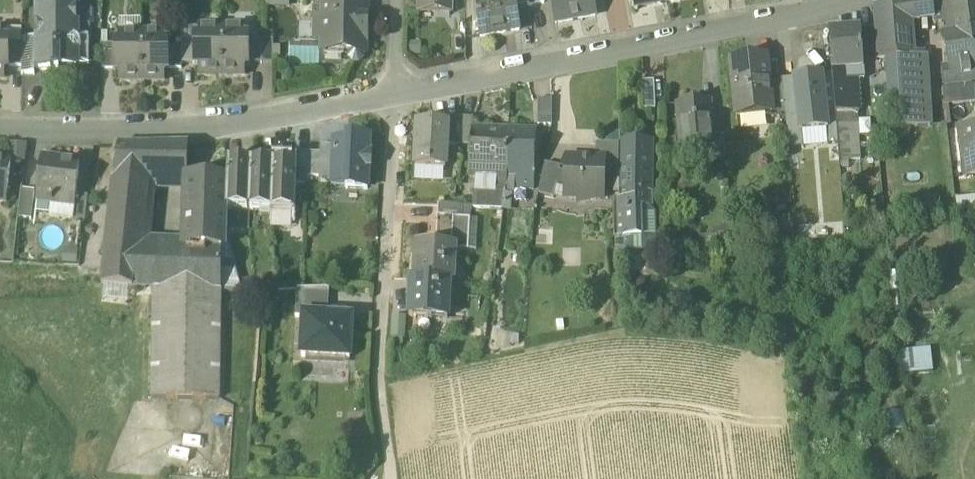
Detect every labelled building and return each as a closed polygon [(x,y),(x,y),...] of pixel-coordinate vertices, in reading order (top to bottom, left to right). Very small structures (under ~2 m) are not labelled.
[(289,0),(264,0),(264,7),(289,8),(289,0)] [(451,16),(451,0),(419,0),(418,15),(420,15),(421,10),(449,11),(449,16),(451,16)] [(478,0),(475,1),(478,18),(476,19),(480,37),(520,29),(516,7),(515,0),(481,0),(478,0)] [(555,22),(595,15),(592,0),(551,0),(555,22)] [(916,1),(920,21),(933,19),(930,0),(920,0),(916,1)] [(947,35),(974,30),(974,0),(952,0),(932,3),(932,0),(930,0),(933,19),(934,22),(945,20),(947,35)] [(912,23),(920,21),(916,1),(874,7),(878,57),(885,57),(897,56),(900,110),(901,129),(931,127),(926,56),(914,57),(912,23)] [(353,63),(358,63),(362,59),(362,54),(365,54),(366,6),(350,6),(324,5),(324,7),(324,19),(316,19),(315,40),(323,41),(323,47),(343,48),(343,54),(350,54),(350,59),(353,63)] [(76,61),(76,53),(79,52),(81,50),(81,47),(89,47),(89,7),(74,7),(38,7),(39,40),(39,70),(39,72),(51,71),(51,69),(59,69),(58,61),(76,61)] [(119,19),(119,35),(141,35),(141,19),(119,19)] [(859,30),(861,55),(876,54),(874,28),(859,30)] [(5,30),(5,33),(5,43),(9,43),(9,44),(21,44),(22,40),(21,29),(5,30)] [(198,39),(198,29),(181,29),(181,40),(193,40),(193,39),(198,39)] [(198,75),(221,75),(221,29),(198,29),(198,39),(193,39),(193,40),(193,64),(193,65),(198,65),(198,75)] [(244,29),(221,29),(221,75),(244,75),(244,65),(249,65),(249,64),(249,40),(249,39),(244,39),(244,29)] [(829,32),(832,74),(835,112),(852,110),(849,79),(863,78),(861,55),(859,30),(829,32)] [(947,35),(945,35),(950,68),(974,65),(974,30),(947,35)] [(0,33),(0,79),(4,79),(4,69),(9,69),(9,68),(9,44),(9,43),(5,43),(5,33),(0,33)] [(118,81),(141,81),(141,35),(119,35),(118,35),(118,45),(113,45),(113,70),(113,71),(118,71),(118,81)] [(164,35),(141,35),(141,81),(164,81),(164,71),(169,71),(169,70),(169,46),(169,45),(164,45),(164,35)] [(22,40),(21,44),(21,68),(21,76),(34,76),(34,70),(39,70),(39,40),(22,40)] [(181,64),(193,64),(193,40),(181,40),(181,46),(181,64)] [(249,64),(262,64),(262,40),(249,40),(249,64)] [(262,64),(274,64),(273,40),(262,40),(262,64)] [(9,68),(21,68),(21,44),(9,44),(9,68)] [(101,70),(113,70),(113,45),(101,45),(101,70)] [(169,70),(181,70),(181,64),(181,46),(169,46),(169,70)] [(89,66),(89,47),(81,47),(81,50),(79,52),(76,53),(76,61),(76,66),(89,66)] [(889,123),(900,110),(897,56),(885,57),(889,123)] [(730,61),(736,117),(771,113),(772,113),(768,81),(766,57),(730,61)] [(950,68),(953,84),(974,80),(974,65),(950,68)] [(832,74),(822,75),(827,128),(800,130),(801,143),(802,143),(837,140),(835,112),(832,74)] [(798,114),(800,130),(827,128),(822,75),(793,78),(798,114)] [(793,78),(781,79),(785,115),(785,116),(798,114),(793,78)] [(771,113),(771,116),(785,115),(781,79),(768,81),(772,113),(771,113)] [(642,81),(643,109),(655,109),(653,81),(642,81)] [(945,105),(974,102),(974,85),(943,88),(945,105)] [(538,100),(538,125),(552,125),(552,99),(538,100)] [(677,105),(681,151),(712,148),(713,148),(712,137),(709,102),(677,105)] [(837,140),(839,160),(847,160),(845,146),(860,145),(856,110),(852,110),(835,112),(837,140)] [(785,116),(788,146),(802,145),(802,143),(801,143),(800,130),(798,114),(785,116)] [(446,145),(458,145),(459,118),(446,118),(446,128),(447,128),(446,145)] [(473,119),(459,118),(458,145),(470,146),(471,129),(472,129),(473,119)] [(415,168),(445,170),(446,145),(447,128),(446,128),(417,125),(416,143),(414,143),(413,165),(415,165),(415,168)] [(974,167),(974,127),(959,129),(964,164),(974,163),(974,167)] [(470,175),(505,176),(509,129),(472,129),(471,129),(470,146),(469,175),(470,175)] [(536,130),(509,129),(505,176),(533,178),(536,130)] [(712,148),(713,162),(726,161),(724,136),(712,137),(713,148),(712,148)] [(345,188),(367,189),(368,169),(370,169),(371,154),(369,154),(369,139),(347,138),(347,142),(333,142),(333,145),(331,181),(345,182),(345,188)] [(625,252),(642,252),(647,250),(652,247),(655,243),(657,237),(656,214),(650,209),(650,208),(651,143),(622,142),(621,193),(619,193),(619,199),(614,199),(614,206),(615,238),(616,254),(625,253),(625,252)] [(10,163),(25,164),(27,145),(10,144),(10,163)] [(618,168),(619,145),(596,144),(595,160),(603,160),(603,167),(618,168)] [(102,286),(132,289),(135,266),(141,266),(144,245),(150,183),(167,183),(169,145),(118,147),(102,286)] [(189,145),(169,145),(167,183),(186,184),(186,181),(187,181),(189,145)] [(320,145),(320,153),(319,177),(319,181),(331,181),(333,145),(320,145)] [(861,159),(860,145),(845,146),(847,160),(861,159)] [(713,162),(712,148),(681,151),(682,165),(713,162)] [(307,184),(308,176),(309,152),(295,152),(295,164),(296,164),(295,184),(307,184)] [(320,153),(309,152),(308,176),(319,177),(320,153)] [(566,175),(566,190),(577,192),(578,197),(579,202),(596,199),(596,198),(602,198),(603,167),(603,160),(595,160),(567,159),(564,172),(563,174),(566,175)] [(54,202),(75,205),(76,194),(79,165),(41,160),(36,200),(49,202),(48,204),(50,204),(54,204),(54,202)] [(227,209),(249,210),(251,162),(228,161),(227,209)] [(6,203),(10,163),(0,162),(0,202),(6,203)] [(273,163),(251,162),(249,210),(271,211),(273,163)] [(295,164),(273,163),(271,211),(291,212),(294,212),(295,184),(296,164),(295,164)] [(538,195),(553,198),(556,187),(566,190),(566,175),(563,174),(564,172),(559,171),(560,167),(545,164),(538,195)] [(444,183),(445,170),(415,168),(414,182),(444,183)] [(505,187),(504,193),(474,191),(473,209),(503,210),(504,194),(513,195),(514,189),(533,189),(533,178),(505,176),(470,175),(470,185),(505,187)] [(222,236),(225,237),(227,182),(187,181),(186,181),(186,184),(183,246),(183,248),(222,249),(222,236)] [(19,218),(31,219),(34,192),(22,190),(19,218)] [(73,218),(85,220),(88,196),(76,194),(75,205),(73,218)] [(957,214),(974,212),(974,196),(956,198),(957,214)] [(49,215),(73,218),(75,205),(54,202),(54,204),(50,204),(49,215)] [(463,219),(470,220),(471,207),(455,206),(438,206),(437,218),(463,219)] [(291,212),(271,211),(270,227),(291,228),(291,212)] [(455,247),(455,249),(462,249),(463,219),(437,218),(436,246),(455,247)] [(470,220),(463,219),(462,249),(455,249),(455,251),(468,252),(470,220)] [(478,220),(470,220),(468,252),(476,252),(478,220)] [(222,249),(221,292),(240,293),(225,237),(222,236),(222,249)] [(132,289),(153,290),(157,245),(144,245),(141,266),(135,266),(132,289)] [(157,245),(153,290),(221,292),(222,249),(183,248),(183,246),(157,245)] [(453,284),(455,251),(455,249),(455,247),(436,246),(416,245),(414,282),(449,284),(453,284)] [(78,251),(63,249),(62,264),(77,265),(78,251)] [(447,320),(449,284),(414,282),(411,282),(409,318),(447,320)] [(219,400),(221,292),(153,290),(151,399),(219,400)] [(295,319),(303,319),(328,320),(329,296),(296,294),(295,319)] [(352,321),(328,320),(303,319),(301,359),(306,359),(345,361),(350,361),(352,321)] [(931,349),(901,353),(904,376),(934,372),(931,349)] [(345,361),(306,359),(305,366),(344,368),(345,361)]
